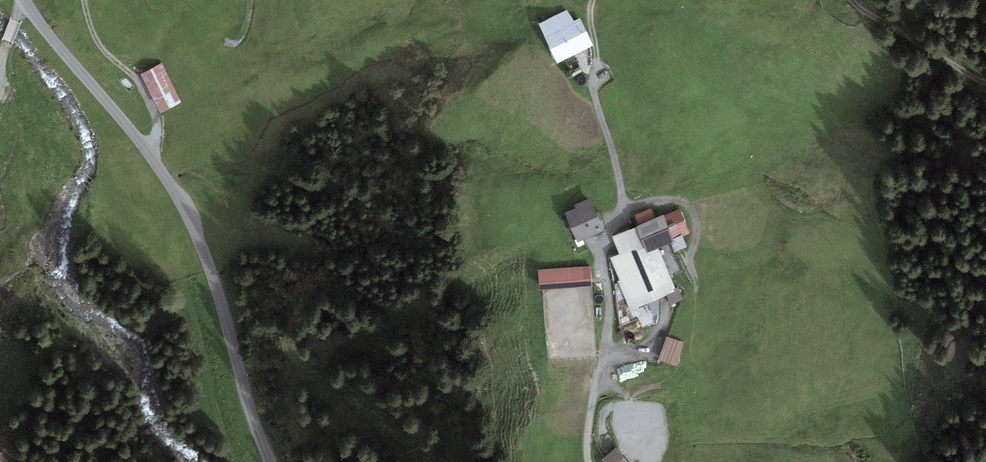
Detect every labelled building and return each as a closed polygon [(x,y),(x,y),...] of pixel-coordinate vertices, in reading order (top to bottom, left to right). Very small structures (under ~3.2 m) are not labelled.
[(539,24),(558,63),(593,46),(580,19),(574,22),(568,10),(539,24)] [(181,102),(161,63),(141,73),(161,113),(181,102)] [(565,213),(578,243),(604,231),(590,198),(575,205),(576,208),(565,213)] [(680,209),(664,216),(673,239),(682,235),(682,237),(689,234),(680,209)] [(635,215),(639,225),(654,219),(650,210),(635,215)] [(639,225),(612,236),(620,254),(610,258),(619,281),(618,281),(630,310),(667,295),(675,291),(674,289),(675,288),(659,248),(670,243),(674,241),(673,239),(664,216),(663,215),(654,219),(639,225)] [(682,237),(682,235),(673,239),(674,241),(670,243),(674,252),(687,247),(682,237)] [(591,266),(538,270),(539,290),(592,286),(591,266)] [(678,287),(675,288),(674,289),(675,291),(667,295),(671,305),(683,300),(678,287)] [(667,337),(658,361),(677,366),(683,343),(667,337)] [(616,448),(601,460),(602,461),(628,461),(616,448)]
